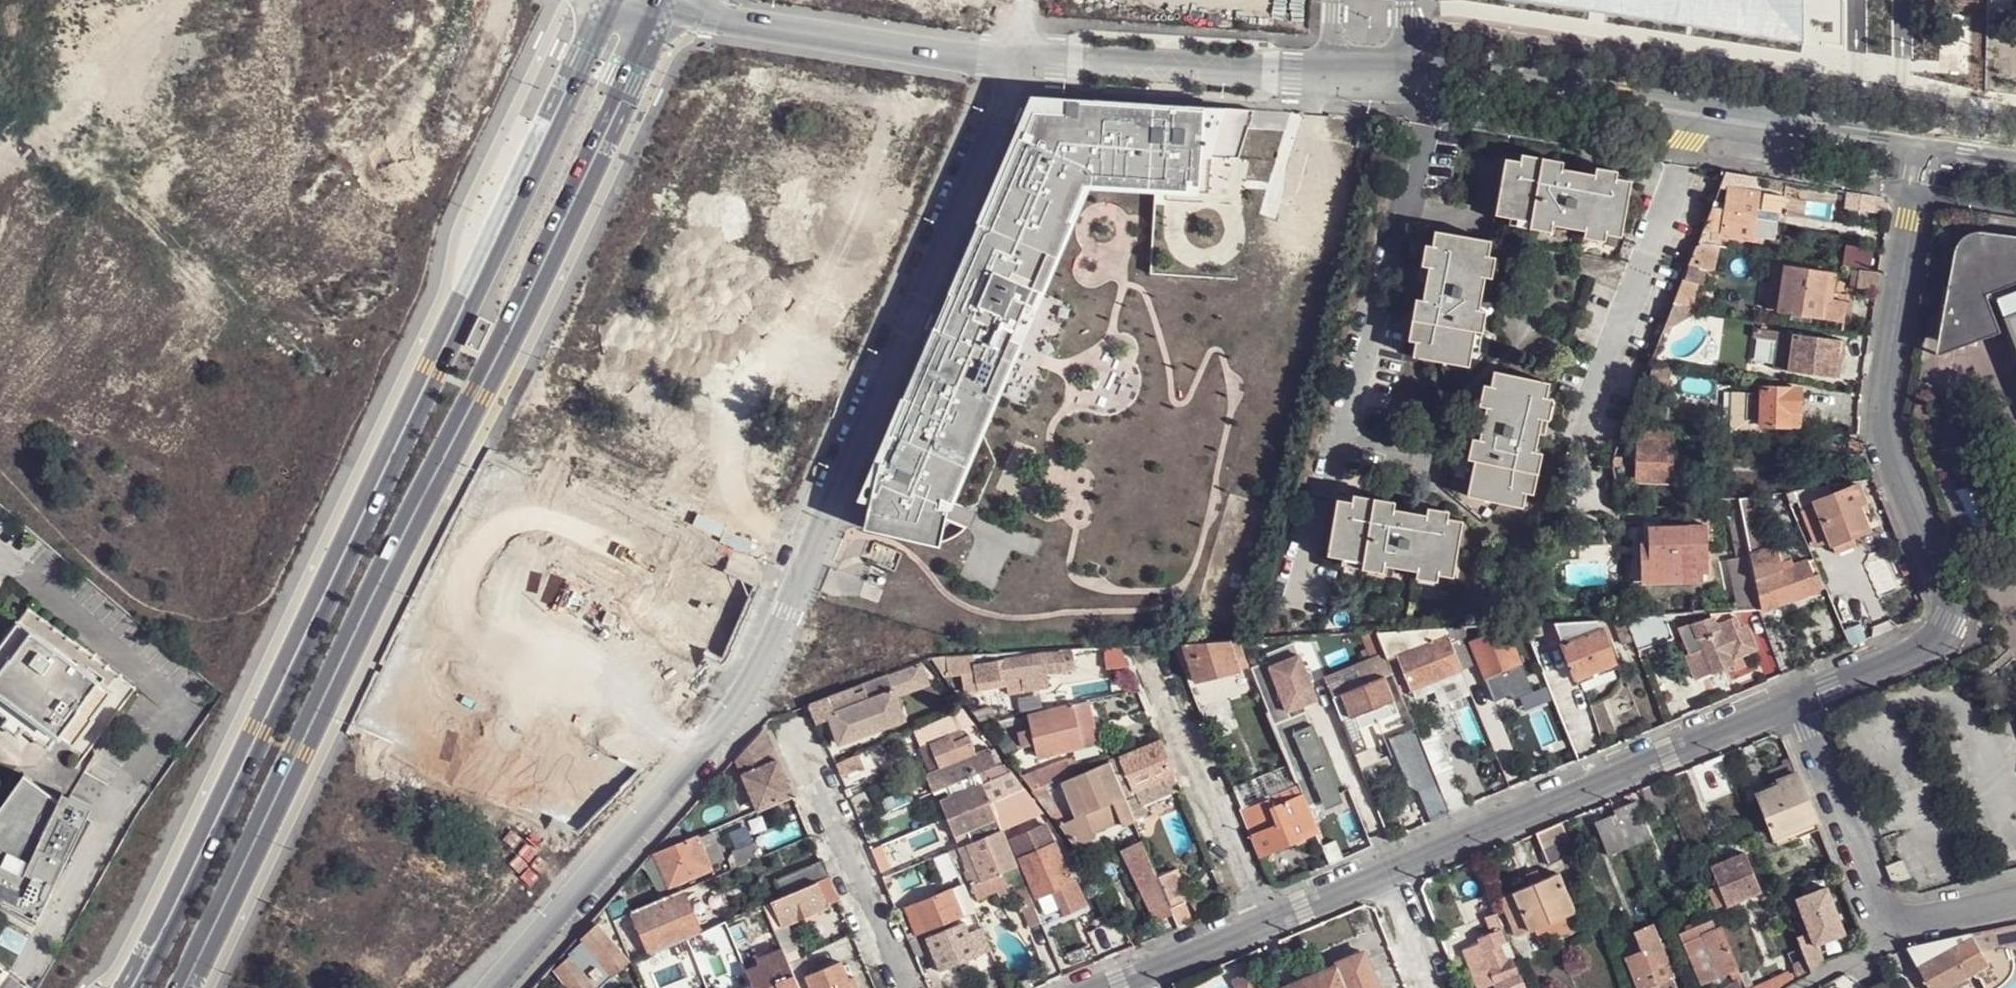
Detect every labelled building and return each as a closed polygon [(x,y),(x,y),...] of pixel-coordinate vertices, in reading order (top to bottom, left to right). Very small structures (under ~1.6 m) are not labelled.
[(1800,44),(1800,0),(1500,0),(1800,44)] [(1236,157),(1252,109),(1094,99),(1094,103),(1066,102),(1036,109),(1024,135),(1017,132),(873,465),(878,467),(864,524),(920,538),(942,544),(951,500),(953,500),(1086,186),(1207,192),(1208,156),(1236,157)] [(1535,163),(1537,155),(1517,151),(1516,160),(1535,163)] [(1558,159),(1537,155),(1535,163),(1557,166),(1558,159)] [(1527,217),(1535,163),(1516,160),(1501,156),(1491,211),(1527,217)] [(1615,232),(1626,178),(1610,175),(1590,172),(1557,166),(1535,163),(1527,217),(1547,220),(1580,226),(1601,229),(1615,232)] [(1611,167),(1592,164),(1590,172),(1610,175),(1611,167)] [(1756,208),(1759,190),(1754,190),(1756,175),(1725,169),(1720,185),(1729,186),(1723,230),(1753,235),(1756,208)] [(1875,195),(1859,193),(1855,209),(1872,212),(1875,195)] [(1703,230),(1720,233),(1724,210),(1711,208),(1703,230)] [(1756,208),(1753,235),(1763,236),(1766,210),(1756,208)] [(1545,228),(1547,220),(1527,217),(1525,225),(1545,228)] [(1600,237),(1601,229),(1580,226),(1579,233),(1600,237)] [(1484,252),(1486,237),(1431,228),(1429,236),(1409,232),(1405,254),(1418,256),(1421,241),(1428,242),(1425,263),(1420,296),(1417,318),(1471,327),(1475,305),(1480,273),(1484,252)] [(1948,282),(1939,334),(1943,335),(1957,337),(1961,317),(1980,321),(1980,326),(1998,328),(2003,326),(1990,291),(2015,281),(2015,233),(2001,231),(1987,229),(1984,229),(1980,229),(1973,232),(1967,235),(1963,239),(1959,250),(1956,266),(1953,282),(1948,282)] [(1428,242),(1421,241),(1418,256),(1417,262),(1425,263),(1428,242)] [(1705,261),(1710,244),(1700,242),(1700,243),(1697,245),(1692,257),(1705,261)] [(1488,274),(1491,253),(1484,252),(1480,273),(1488,274)] [(1767,309),(1841,321),(1842,317),(1849,317),(1851,303),(1826,300),(1831,274),(1787,266),(1786,269),(1774,267),(1771,280),(1784,282),(1783,292),(1770,290),(1767,309)] [(1683,279),(1673,304),(1692,307),(1699,283),(1683,279)] [(2001,298),(2015,338),(2015,292),(2001,298)] [(1417,318),(1420,296),(1412,295),(1408,315),(1417,318)] [(1670,313),(1690,317),(1694,308),(1692,307),(1673,304),(1670,313)] [(1479,328),(1482,306),(1475,305),(1471,327),(1479,328)] [(1690,317),(1670,313),(1668,318),(1676,323),(1690,317)] [(1411,337),(1417,318),(1408,315),(1404,336),(1411,337)] [(1968,340),(1977,341),(1998,328),(1980,326),(1980,321),(1961,317),(1957,337),(1943,335),(1939,351),(1968,340)] [(1409,353),(1465,362),(1471,327),(1417,318),(1411,337),(1409,353)] [(1830,376),(1833,357),(1839,358),(1839,352),(1841,340),(1778,331),(1773,368),(1830,376)] [(1839,358),(1833,357),(1830,376),(1836,377),(1839,358)] [(1670,370),(1653,365),(1647,381),(1665,387),(1670,370)] [(1541,392),(1544,379),(1490,367),(1487,382),(1482,403),(1476,435),(1471,456),(1526,467),(1530,447),(1537,414),(1541,392)] [(1482,403),(1487,382),(1479,380),(1474,401),(1482,403)] [(1763,392),(1761,424),(1799,426),(1801,390),(1764,387),(1763,392)] [(1763,392),(1733,390),(1729,432),(1764,432),(1764,425),(1761,424),(1763,392)] [(1545,415),(1549,394),(1541,392),(1537,414),(1545,415)] [(1669,481),(1670,431),(1646,431),(1646,441),(1636,441),(1634,480),(1669,481)] [(1471,456),(1476,435),(1468,434),(1464,455),(1471,456)] [(1863,447),(1859,434),(1848,434),(1853,451),(1863,447)] [(1533,469),(1538,449),(1530,447),(1526,467),(1533,469)] [(1518,503),(1521,488),(1526,467),(1471,456),(1464,491),(1518,503)] [(1521,488),(1529,490),(1533,469),(1526,467),(1521,488)] [(1963,537),(1974,532),(1953,479),(1940,485),(1963,537)] [(1830,542),(1835,554),(1856,545),(1852,536),(1867,530),(1866,527),(1874,524),(1866,504),(1859,486),(1833,495),(1829,486),(1809,489),(1816,505),(1830,542)] [(1795,491),(1798,500),(1803,500),(1807,509),(1816,505),(1809,489),(1795,491)] [(1349,496),(1370,500),(1370,493),(1350,490),(1349,496)] [(1798,500),(1795,491),(1784,492),(1789,502),(1798,500)] [(1370,500),(1391,504),(1392,497),(1370,493),(1370,500)] [(1361,555),(1370,500),(1349,496),(1335,494),(1325,550),(1361,555)] [(1762,608),(1762,609),(1825,588),(1812,559),(1793,566),(1791,559),(1782,563),(1775,545),(1762,550),(1752,497),(1739,499),(1762,608)] [(1449,570),(1458,516),(1445,513),(1424,510),(1391,504),(1370,500),(1361,555),(1381,559),(1415,565),(1434,568),(1449,570)] [(1424,510),(1445,513),(1447,507),(1425,503),(1424,510)] [(1830,542),(1816,505),(1807,509),(1802,511),(1817,548),(1830,542)] [(1708,527),(1650,529),(1650,545),(1651,578),(1704,576),(1709,577),(1708,527)] [(1782,563),(1791,559),(1784,543),(1775,545),(1782,563)] [(1644,587),(1651,578),(1650,545),(1643,544),(1644,587)] [(1381,559),(1361,555),(1360,563),(1379,566),(1381,559)] [(1434,568),(1415,565),(1413,572),(1433,575),(1434,568)] [(1651,578),(1644,587),(1703,587),(1704,576),(1651,578)] [(28,609),(19,624),(31,634),(100,682),(112,692),(123,677),(28,609)] [(1673,636),(1665,614),(1626,616),(1638,648),(1638,650),(1673,636)] [(1613,617),(1623,644),(1625,643),(1628,651),(1638,648),(1626,616),(1613,617)] [(1693,653),(1704,649),(1713,672),(1723,668),(1733,665),(1730,659),(1740,655),(1754,649),(1745,626),(1739,629),(1734,616),(1720,622),(1717,617),(1713,619),(1713,617),(1679,627),(1689,654),(1693,653)] [(1598,618),(1579,619),(1580,629),(1600,624),(1598,618)] [(1560,619),(1525,622),(1529,631),(1530,634),(1560,632),(1560,619)] [(1560,619),(1560,632),(1580,629),(1579,619),(1560,619)] [(1767,628),(1782,674),(1800,666),(1784,621),(1767,628)] [(1515,698),(1534,690),(1512,636),(1529,631),(1525,622),(1517,625),(1507,625),(1470,639),(1494,699),(1513,692),(1515,698)] [(12,658),(13,660),(31,634),(19,624),(0,650),(0,675),(12,658)] [(1575,677),(1614,662),(1606,639),(1611,637),(1607,625),(1562,643),(1575,677)] [(1412,687),(1461,668),(1451,643),(1445,626),(1377,631),(1386,652),(1388,657),(1398,652),(1404,668),(1393,672),(1400,688),(1411,683),(1412,687)] [(1362,631),(1373,657),(1386,652),(1377,631),(1362,631)] [(31,634),(13,660),(12,658),(0,675),(0,694),(61,736),(63,737),(64,735),(82,709),(82,708),(100,682),(31,634)] [(1173,641),(1181,663),(1188,660),(1196,681),(1250,668),(1238,638),(1173,641)] [(1463,638),(1451,643),(1461,668),(1473,664),(1463,638)] [(1094,647),(1096,669),(1128,665),(1121,646),(1094,647)] [(1029,652),(974,663),(977,682),(1021,674),(1024,689),(1051,684),(1049,670),(1074,669),(1073,648),(1028,651),(1029,652)] [(1399,712),(1382,669),(1391,666),(1388,657),(1386,652),(1373,657),(1325,677),(1329,687),(1352,678),(1353,681),(1365,676),(1367,683),(1341,693),(1356,730),(1399,712)] [(974,663),(972,654),(943,656),(944,669),(974,663)] [(1266,661),(1250,668),(1272,724),(1289,717),(1286,711),(1308,702),(1307,697),(1313,694),(1297,655),(1268,666),(1266,661)] [(1745,667),(1740,655),(1730,659),(1733,665),(1735,671),(1745,667)] [(911,680),(893,688),(896,696),(929,682),(920,661),(915,662),(915,663),(917,668),(908,672),(911,680)] [(1577,683),(1617,668),(1616,664),(1614,662),(1575,677),(1577,683)] [(810,703),(818,722),(830,716),(835,714),(846,739),(868,729),(866,725),(902,709),(896,696),(893,688),(911,680),(908,672),(917,668),(915,663),(901,669),(864,684),(810,703)] [(64,735),(77,745),(96,719),(95,717),(112,692),(100,682),(82,708),(82,709),(64,735)] [(61,736),(0,694),(0,710),(1,711),(11,717),(27,730),(36,736),(53,748),(61,736)] [(1088,701),(1073,704),(1082,746),(1098,743),(1088,701)] [(1073,704),(1030,715),(1033,728),(1019,731),(1023,746),(1036,743),(1039,757),(1082,746),(1073,704)] [(971,712),(979,721),(996,718),(991,705),(971,712)] [(943,716),(933,719),(939,732),(971,719),(961,708),(953,711),(943,716)] [(902,709),(866,725),(868,729),(904,714),(902,709)] [(1289,717),(1272,724),(1289,763),(1296,780),(1298,785),(1301,794),(1306,805),(1321,799),(1338,792),(1304,711),(1289,717)] [(835,714),(830,716),(841,741),(846,739),(835,714)] [(765,724),(736,756),(759,807),(794,792),(765,724)] [(1439,785),(1416,728),(1388,739),(1408,786),(1420,793),(1439,785)] [(948,785),(977,773),(991,767),(1003,762),(999,758),(994,761),(990,748),(977,753),(969,736),(967,737),(963,730),(931,743),(941,767),(948,785)] [(1106,757),(1108,759),(1120,755),(1121,757),(1160,741),(1157,735),(1106,755),(1106,757)] [(1174,774),(1160,741),(1121,757),(1120,755),(1108,759),(1108,761),(1114,776),(1126,771),(1134,789),(1174,774)] [(863,766),(852,771),(856,781),(869,775),(866,768),(875,764),(872,758),(879,755),(875,744),(858,752),(863,766)] [(863,766),(858,752),(834,762),(840,776),(852,771),(863,766)] [(1073,772),(1068,760),(1030,776),(1027,771),(1018,772),(1032,790),(1041,786),(1073,772)] [(1108,761),(1061,780),(1075,814),(1066,819),(1041,786),(1032,790),(1056,819),(1057,818),(1073,840),(1092,833),(1090,828),(1118,816),(1120,821),(1131,817),(1126,804),(1114,776),(1108,761)] [(1791,761),(1767,770),(1774,787),(1779,785),(1777,780),(1795,772),(1791,761)] [(1015,823),(1041,813),(1003,762),(991,767),(997,778),(1015,823)] [(1233,786),(1241,808),(1269,796),(1298,785),(1296,780),(1289,763),(1233,786)] [(948,785),(941,767),(932,772),(938,789),(948,785)] [(991,767),(977,773),(982,784),(997,778),(991,767)] [(1814,818),(1795,772),(1777,780),(1779,785),(1774,787),(1755,794),(1773,836),(1788,829),(1799,825),(1814,818)] [(977,773),(948,785),(952,795),(940,800),(955,835),(967,830),(972,841),(1001,829),(982,784),(977,773)] [(1174,774),(1134,789),(1138,799),(1142,798),(1177,782),(1174,774)] [(91,807),(24,777),(0,811),(0,899),(38,917),(91,807)] [(1457,778),(1439,785),(1450,814),(1467,807),(1457,778)] [(1450,814),(1439,785),(1420,793),(1431,821),(1450,814)] [(1338,792),(1321,799),(1325,807),(1341,800),(1338,792)] [(1241,808),(1260,854),(1317,830),(1306,805),(1301,794),(1273,805),(1269,796),(1241,808)] [(1126,804),(1131,817),(1146,810),(1142,798),(1138,799),(1126,804)] [(1635,803),(1614,812),(1615,816),(1628,848),(1649,840),(1635,803)] [(1608,856),(1628,848),(1615,816),(1594,825),(1608,856)] [(1560,822),(1534,833),(1547,865),(1574,855),(1560,822)] [(1046,824),(1012,837),(1036,894),(1070,880),(1046,824)] [(1803,834),(1799,825),(1788,829),(1792,839),(1803,834)] [(717,864),(728,859),(715,829),(700,836),(712,866),(717,864)] [(982,880),(1016,866),(1015,865),(1001,829),(972,841),(959,846),(968,868),(964,870),(970,884),(982,880)] [(699,833),(656,851),(659,858),(670,884),(712,866),(700,836),(699,833)] [(757,840),(728,852),(730,858),(728,859),(717,864),(720,872),(762,855),(757,840)] [(1142,840),(1121,848),(1142,894),(1143,894),(1155,923),(1173,915),(1170,908),(1157,878),(1142,840)] [(649,870),(659,858),(656,851),(655,848),(642,864),(649,870)] [(1760,890),(1743,853),(1711,867),(1726,905),(1760,890)] [(1074,854),(1067,859),(1079,878),(1081,876),(1086,884),(1093,879),(1074,854)] [(659,858),(649,870),(658,888),(670,884),(659,858)] [(1887,864),(1893,882),(1910,875),(1902,858),(1887,864)] [(822,859),(771,882),(777,897),(828,876),(822,859)] [(959,876),(952,860),(942,865),(948,880),(959,876)] [(986,891),(1022,876),(1018,864),(1015,865),(1016,866),(982,880),(986,891)] [(1157,878),(1170,908),(1178,905),(1192,899),(1179,869),(1157,878)] [(1557,872),(1513,891),(1514,895),(1501,900),(1516,935),(1573,911),(1557,872)] [(764,903),(785,953),(788,959),(799,955),(786,921),(827,904),(826,902),(837,897),(828,876),(777,897),(764,903)] [(974,910),(962,883),(950,888),(961,916),(974,910)] [(1015,889),(1020,901),(1031,896),(1026,885),(1015,889)] [(1800,948),(1808,969),(1823,961),(1817,944),(1843,934),(1826,886),(1796,898),(1808,930),(1794,935),(1800,948)] [(687,935),(702,929),(698,919),(701,920),(702,920),(709,919),(706,914),(701,914),(704,908),(701,902),(695,899),(699,896),(696,891),(693,893),(689,898),(685,888),(632,910),(650,951),(687,935)] [(961,916),(950,888),(907,906),(918,934),(961,916)] [(1024,910),(1035,906),(1031,896),(1020,901),(1024,910)] [(607,903),(613,918),(620,915),(613,898),(607,903)] [(1170,908),(1173,915),(1181,911),(1178,905),(1170,908)] [(1519,973),(1512,958),(1507,960),(1500,943),(1506,941),(1500,928),(1503,927),(1495,909),(1487,913),(1494,931),(1478,937),(1480,942),(1465,948),(1480,987),(1481,987),(1519,973)] [(978,920),(965,926),(978,954),(990,949),(978,920)] [(939,970),(978,954),(965,926),(964,921),(925,938),(939,970)] [(555,970),(570,987),(599,987),(627,962),(598,924),(585,937),(586,939),(571,954),(571,956),(555,970)] [(1654,925),(1634,932),(1642,951),(1626,958),(1637,987),(1649,987),(1674,978),(1675,978),(1654,925)] [(1909,946),(1921,966),(1932,987),(1946,987),(1979,970),(1990,987),(2000,981),(2010,970),(2012,962),(2009,954),(2007,947),(2015,943),(2015,925),(2013,926),(1971,933),(1909,946)] [(1702,935),(1719,976),(1729,972),(1734,983),(1736,982),(1742,980),(1720,927),(1702,935)] [(923,951),(916,934),(908,938),(915,955),(923,951)] [(1337,965),(1347,987),(1381,987),(1364,948),(1335,960),(1337,965)] [(1745,987),(1782,987),(1809,972),(1808,969),(1800,948),(1787,953),(1795,972),(1790,975),(1788,972),(1754,987),(1752,982),(1744,985),(1745,987)] [(797,983),(788,959),(785,953),(746,969),(754,987),(800,987),(797,983)] [(797,983),(808,978),(806,973),(799,955),(788,959),(797,983)] [(849,981),(847,976),(840,960),(806,973),(808,978),(812,987),(852,987),(849,981)] [(1337,965),(1281,987),(1347,987),(1337,965)] [(1234,980),(1238,987),(1258,987),(1250,972),(1234,980)] [(1481,987),(1525,987),(1519,973),(1481,987)] [(1649,987),(1678,987),(1674,978),(1649,987)]
